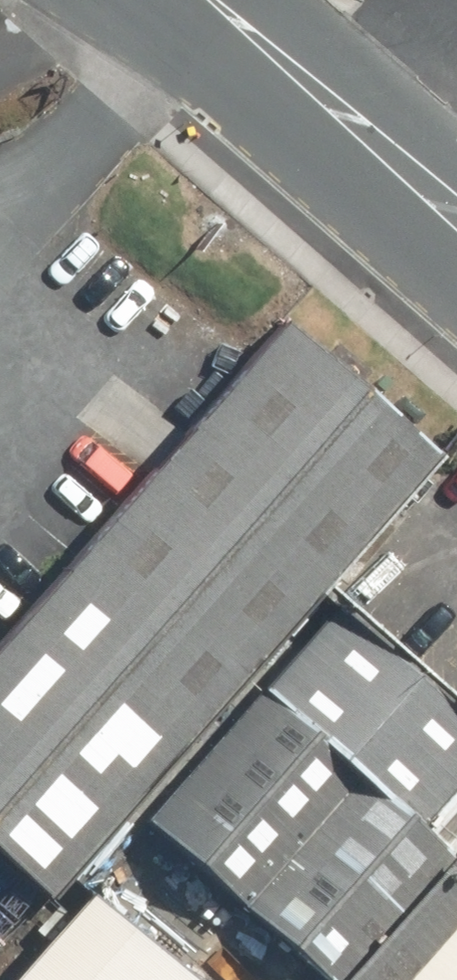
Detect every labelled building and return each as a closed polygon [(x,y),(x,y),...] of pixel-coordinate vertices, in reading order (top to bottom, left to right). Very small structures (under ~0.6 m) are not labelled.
[(41,897),(426,451),(273,321),(0,637),(0,862),(41,897)] [(252,690),(422,836),(456,795),(456,712),(328,602),(252,690)] [(252,690),(137,824),(318,979),(406,979),(456,921),(456,865),(447,857),(422,836),(252,690)] [(447,857),(456,865),(456,846),(447,857)] [(86,883),(0,979),(195,979),(86,883)] [(406,979),(456,979),(456,921),(406,979)]
